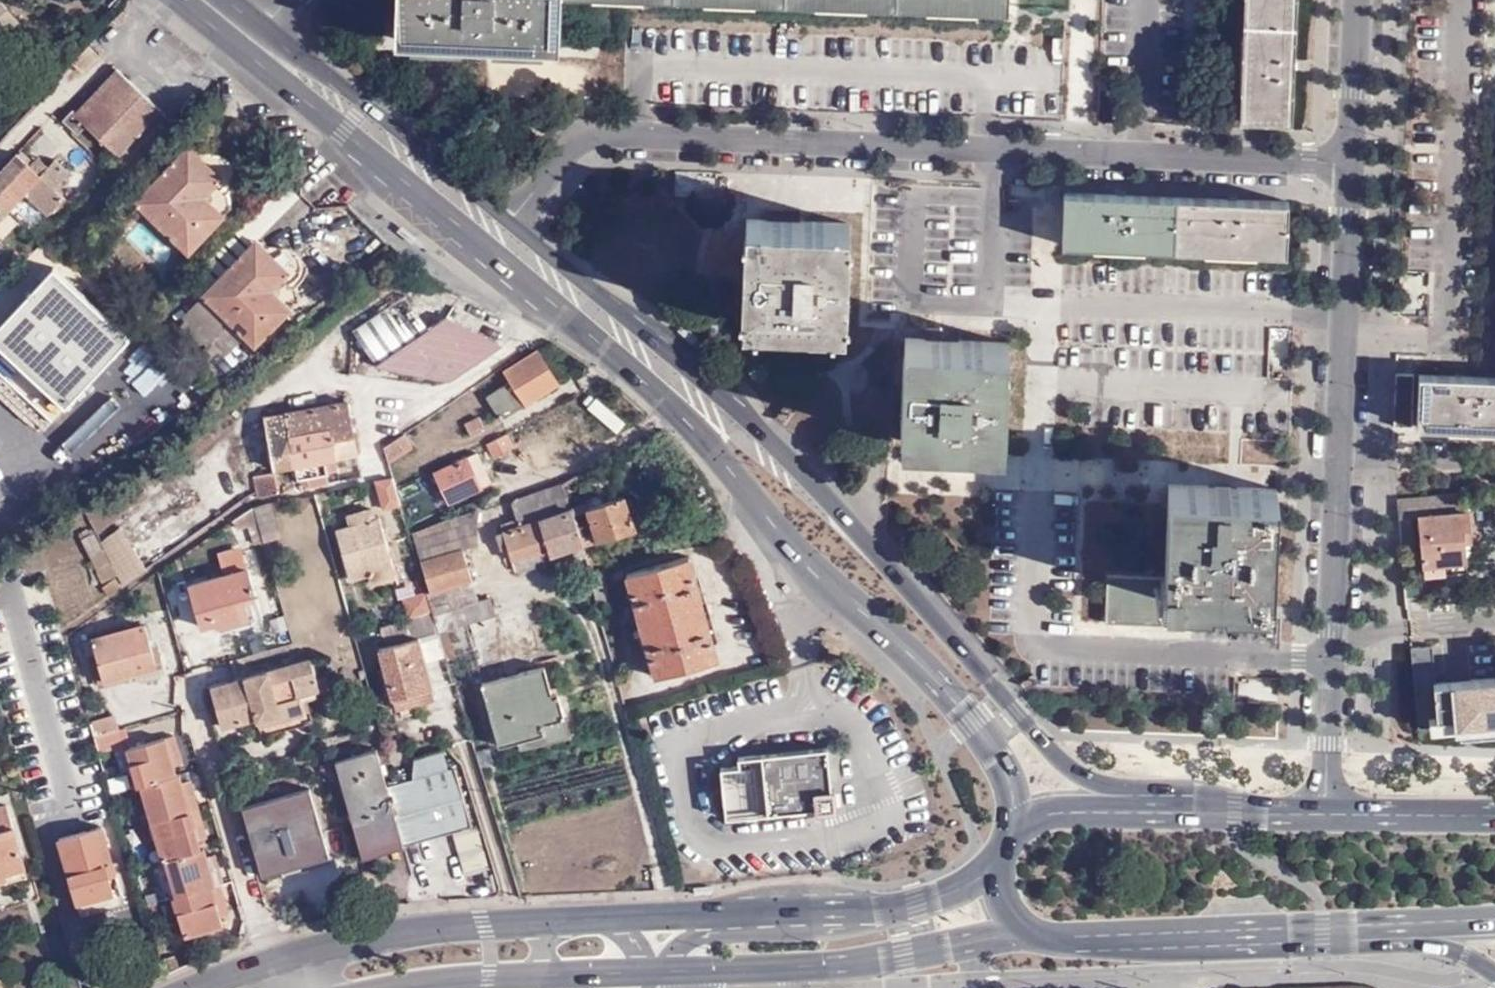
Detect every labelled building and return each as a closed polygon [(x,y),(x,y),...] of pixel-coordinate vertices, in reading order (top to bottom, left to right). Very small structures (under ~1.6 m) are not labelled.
[(394,28),(558,34),(559,0),(395,0),(394,28)] [(1241,13),(1293,15),(1293,0),(1241,0),(1241,13)] [(20,24),(0,2),(0,42),(20,24)] [(1293,15),(1241,13),(1236,110),(1288,112),(1291,62),(1293,15)] [(90,45),(74,64),(84,72),(100,54),(90,45)] [(99,137),(141,90),(114,67),(87,95),(81,90),(74,98),(79,103),(72,111),(68,108),(62,115),(76,129),(81,123),(99,137)] [(161,110),(141,90),(99,137),(119,154),(161,110)] [(187,142),(177,153),(193,167),(202,157),(187,142)] [(0,170),(0,189),(27,161),(17,152),(0,170)] [(193,167),(177,153),(134,202),(188,254),(224,216),(211,203),(231,182),(232,179),(232,176),(233,173),(232,170),(232,166),(230,164),(228,161),(226,159),(224,157),(221,156),(218,155),(215,154),(211,154),(208,155),(205,156),(202,157),(193,167)] [(26,194),(48,213),(64,197),(55,186),(68,171),(52,154),(37,170),(27,161),(0,189),(0,222),(26,194)] [(1120,187),(1059,185),(1057,238),(1167,242),(1168,189),(1120,187)] [(1230,192),(1168,189),(1167,242),(1282,246),(1285,195),(1230,192)] [(40,224),(47,213),(25,198),(17,209),(40,224)] [(841,317),(847,216),(800,214),(744,212),(739,314),(841,317)] [(258,235),(248,246),(263,260),(273,249),(258,235)] [(263,260),(248,246),(203,294),(257,346),(294,309),(280,296),(296,281),(299,279),(301,276),(303,273),(304,269),(305,265),(304,261),(303,257),(301,254),(298,251),(295,249),(292,247),(288,246),(284,245),(280,246),(276,247),(273,249),(263,260)] [(51,284),(54,291),(61,302),(80,292),(71,273),(51,284)] [(80,292),(61,302),(54,291),(37,302),(25,300),(11,286),(0,297),(0,324),(27,348),(40,337),(55,351),(69,338),(63,332),(88,306),(80,292)] [(354,332),(377,365),(428,328),(405,295),(354,332)] [(92,315),(88,306),(63,332),(69,338),(92,315)] [(450,380),(504,344),(446,315),(428,328),(377,365),(376,366),(450,380)] [(1289,351),(1291,328),(1275,327),(1274,350),(1289,351)] [(955,333),(900,331),(897,434),(999,435),(1003,335),(955,333)] [(10,353),(2,363),(22,381),(26,377),(14,365),(17,360),(10,353)] [(499,421),(556,387),(536,354),(502,375),(506,383),(483,398),(499,421)] [(22,381),(2,363),(0,364),(0,374),(14,388),(19,384),(22,381)] [(1412,425),(1414,373),(1398,373),(1397,424),(1412,425)] [(1420,373),(1419,427),(1478,429),(1494,430),(1494,376),(1420,373)] [(294,468),(329,461),(358,455),(350,405),(292,417),(265,423),(266,427),(276,471),(294,468)] [(467,438),(481,431),(476,420),(461,426),(467,438)] [(276,471),(266,427),(253,430),(247,441),(254,476),(276,471)] [(409,454),(402,435),(385,447),(390,465),(409,454)] [(506,448),(500,435),(483,443),(490,456),(506,448)] [(444,500),(486,478),(473,451),(431,472),(444,500)] [(329,461),(294,468),(300,491),(335,484),(329,461)] [(577,559),(580,570),(595,565),(589,542),(630,530),(621,498),(588,508),(583,492),(591,489),(586,470),(558,486),(577,559)] [(254,476),(260,500),(281,495),(276,471),(254,476)] [(396,486),(394,479),(375,484),(382,509),(401,502),(396,486)] [(1165,574),(1108,572),(1107,619),(1163,620),(1164,594),(1271,596),(1276,483),(1218,481),(1168,479),(1165,574)] [(544,567),(577,559),(558,486),(504,501),(511,527),(495,532),(503,560),(539,550),(542,562),(544,567)] [(1466,490),(1466,489),(1397,495),(1399,515),(1418,513),(1423,561),(1463,559),(1462,539),(1469,539),(1466,490)] [(242,544),(282,533),(273,502),(233,513),(242,544)] [(344,517),(347,526),(375,518),(373,509),(344,517)] [(432,609),(439,632),(440,635),(460,629),(459,622),(498,609),(493,593),(482,598),(466,546),(479,542),(481,509),(415,535),(432,594),(428,595),(431,606),(432,609)] [(377,517),(375,518),(347,526),(335,530),(348,578),(367,574),(370,582),(394,576),(377,517)] [(125,586),(149,568),(133,544),(117,523),(96,537),(103,548),(118,574),(125,586)] [(96,537),(91,529),(79,536),(88,554),(103,548),(96,537)] [(214,555),(220,574),(247,566),(240,547),(214,555)] [(118,574),(103,548),(88,554),(101,583),(118,574)] [(506,571),(542,562),(539,550),(503,560),(506,571)] [(652,677),(714,659),(684,558),(622,577),(652,677)] [(1463,559),(1423,561),(1423,573),(1464,569),(1463,559)] [(247,566),(220,574),(188,583),(202,626),(220,620),(221,623),(250,614),(244,593),(254,590),(247,566)] [(110,596),(124,586),(117,578),(104,587),(110,596)] [(407,614),(431,606),(428,595),(426,588),(401,595),(407,614)] [(420,638),(439,632),(432,609),(405,618),(408,626),(412,636),(418,635),(420,638)] [(90,635),(102,676),(133,667),(132,663),(153,657),(143,620),(90,635)] [(412,636),(408,626),(388,633),(391,643),(412,636)] [(439,632),(420,638),(426,660),(447,654),(440,635),(439,632)] [(396,697),(434,685),(426,660),(420,638),(418,635),(412,636),(391,643),(382,646),(396,697)] [(299,660),(311,700),(320,695),(309,656),(299,660)] [(298,658),(209,688),(221,725),(255,714),(262,735),(316,719),(311,700),(299,660),(298,658)] [(517,740),(567,725),(551,665),(482,683),(498,745),(517,740)] [(1416,729),(1413,677),(1400,677),(1402,707),(1407,706),(1408,729),(1416,729)] [(1430,684),(1435,731),(1429,731),(1430,742),(1448,739),(1448,746),(1494,742),(1494,678),(1430,684)] [(437,696),(434,685),(396,697),(400,706),(437,696)] [(113,715),(89,723),(93,736),(118,729),(113,715)] [(93,736),(89,723),(75,727),(83,755),(98,751),(93,736)] [(569,735),(567,725),(517,740),(520,750),(569,735)] [(121,744),(118,729),(93,736),(98,751),(121,744)] [(167,753),(176,749),(172,734),(122,748),(132,785),(138,783),(158,858),(164,859),(172,897),(169,898),(180,936),(220,925),(217,916),(213,906),(223,903),(217,886),(221,885),(217,866),(209,869),(205,856),(203,847),(199,849),(196,839),(204,837),(193,794),(185,797),(180,782),(178,775),(175,775),(171,764),(167,753)] [(335,760),(359,845),(401,833),(388,785),(378,748),(335,760)] [(180,760),(176,749),(167,753),(171,764),(180,760)] [(398,783),(415,844),(456,833),(472,828),(453,767),(449,769),(444,752),(414,760),(413,778),(398,783)] [(713,775),(718,825),(807,816),(807,820),(830,817),(828,796),(824,796),(820,754),(730,764),(731,773),(713,775)] [(188,780),(180,782),(185,797),(193,794),(188,780)] [(406,847),(415,844),(398,783),(388,785),(401,833),(404,844),(406,847)] [(262,873),(328,854),(308,786),(242,805),(262,873)] [(0,830),(15,825),(9,802),(0,805),(0,829),(0,830)] [(76,902),(114,890),(105,862),(110,859),(98,823),(55,836),(76,902)] [(0,830),(0,879),(8,876),(6,870),(27,864),(15,825),(0,830)] [(478,827),(472,828),(456,833),(468,876),(492,871),(478,827)] [(404,844),(401,833),(359,845),(363,856),(404,844)] [(213,855),(205,856),(209,869),(217,866),(213,855)] [(119,905),(114,890),(76,902),(80,918),(119,905)] [(226,912),(223,903),(213,906),(217,916),(226,912)]
